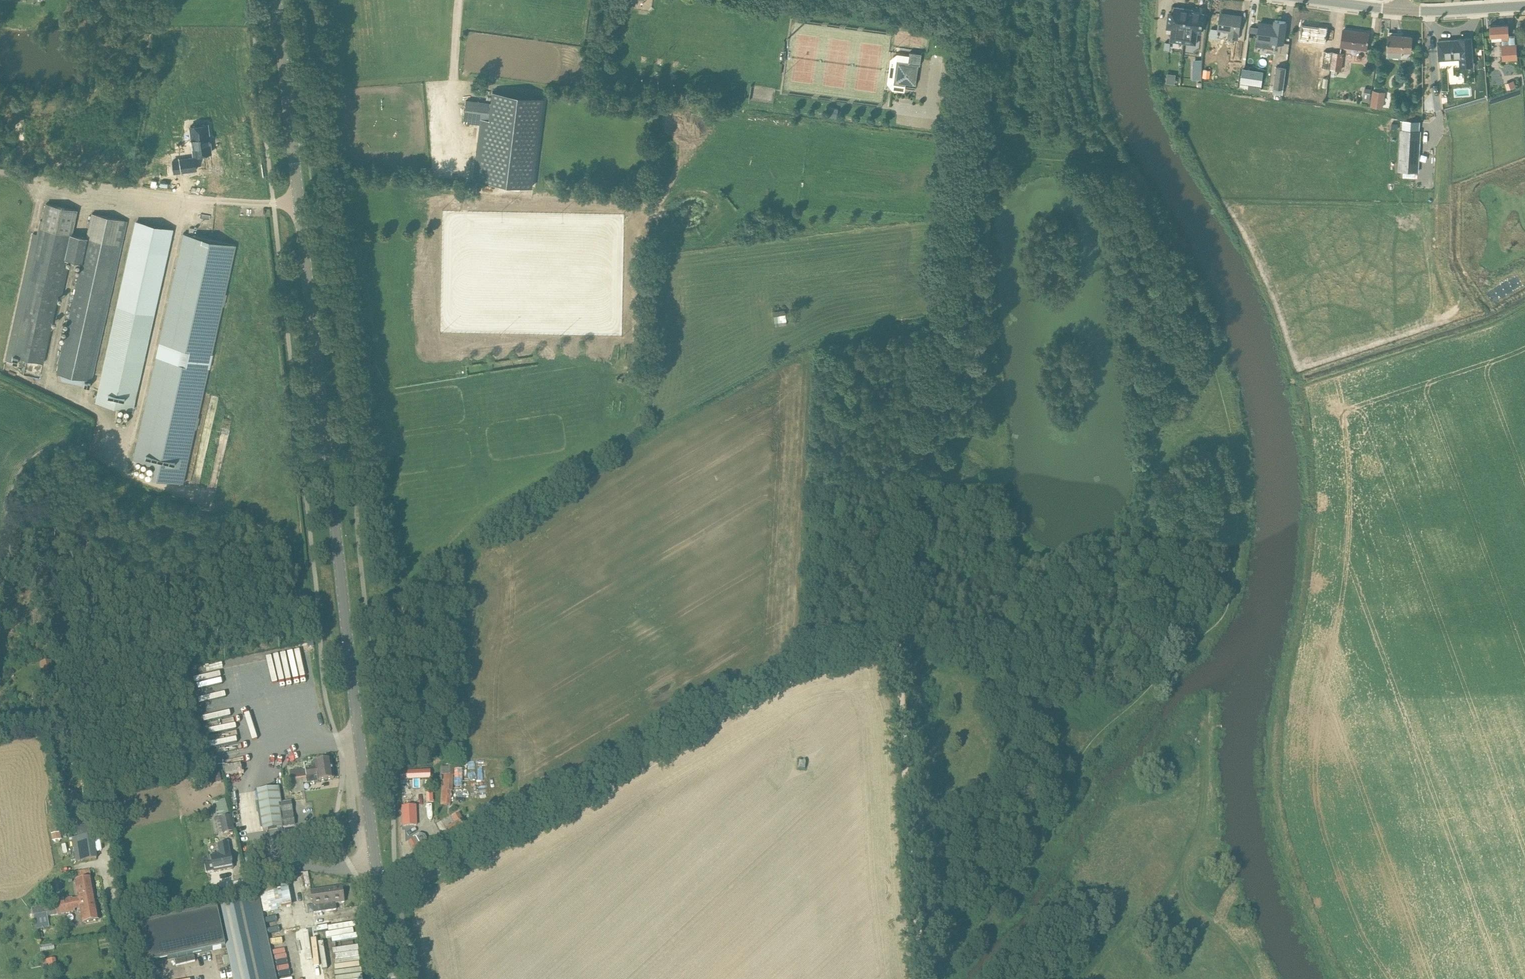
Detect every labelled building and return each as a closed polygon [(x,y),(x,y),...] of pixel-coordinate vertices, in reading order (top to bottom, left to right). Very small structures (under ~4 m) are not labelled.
[(1183,42),(1188,8),(1175,6),(1174,12),(1169,12),(1167,27),(1172,28),(1171,40),(1183,42)] [(1193,9),(1188,8),(1183,42),(1196,43),(1198,31),(1202,32),(1204,12),(1192,11),(1193,9)] [(1221,13),(1219,22),(1218,29),(1230,30),(1229,37),(1238,38),(1241,18),(1228,16),(1228,14),(1221,13)] [(1258,35),(1257,45),(1272,47),(1273,40),(1283,42),(1286,21),(1275,20),(1274,24),(1260,22),(1258,35)] [(1509,34),(1509,33),(1508,23),(1490,25),(1491,35),(1502,35),(1502,39),(1509,39),(1508,34),(1509,34)] [(1302,24),(1301,33),(1300,39),(1312,41),(1312,47),(1324,49),(1325,42),(1326,43),(1328,27),(1319,25),(1319,27),(1302,24)] [(1344,29),(1342,39),(1341,47),(1368,50),(1369,39),(1368,39),(1369,34),(1357,33),(1358,31),(1344,29)] [(1387,40),(1387,42),(1388,42),(1388,49),(1387,55),(1402,56),(1402,50),(1411,51),(1412,36),(1402,35),(1402,38),(1398,38),(1398,36),(1389,36),(1388,40),(1387,40)] [(1438,41),(1439,60),(1459,58),(1460,66),(1473,65),(1471,38),(1459,39),(1438,41)] [(1237,41),(1234,60),(1241,61),(1244,42),(1237,41)] [(1503,59),(1517,58),(1516,43),(1502,44),(1503,59)] [(1330,68),(1333,51),(1324,50),(1322,67),(1330,68)] [(921,53),(911,52),(909,51),(908,63),(898,61),(895,81),(915,84),(918,65),(920,65),(920,59),(921,53)] [(1344,53),(1333,51),(1330,68),(1342,69),(1344,53)] [(1270,57),(1255,55),(1252,75),(1267,77),(1270,57)] [(1192,78),(1202,79),(1202,59),(1193,58),(1192,78)] [(1274,86),(1284,87),(1287,67),(1277,66),(1274,86)] [(1166,82),(1175,83),(1176,73),(1167,73),(1166,82)] [(1507,89),(1516,86),(1514,79),(1505,82),(1507,89)] [(772,103),(773,87),(752,85),(751,101),(772,103)] [(1384,106),(1384,90),(1371,89),(1370,106),(1384,106)] [(543,97),(493,91),(489,118),(481,117),(474,180),(532,187),(543,97)] [(489,118),(491,103),(466,100),(464,115),(481,117),(489,118)] [(192,137),(190,137),(191,147),(193,146),(194,154),(212,152),(210,141),(209,142),(209,138),(210,138),(208,123),(190,125),(192,137)] [(835,133),(836,127),(814,124),(813,129),(835,133)] [(1418,171),(1420,130),(1401,129),(1399,170),(1418,171)] [(195,157),(173,160),(174,172),(197,169),(195,157)] [(33,233),(5,359),(18,362),(19,357),(45,362),(60,295),(62,296),(68,266),(65,266),(67,259),(71,236),(77,210),(47,203),(44,213),(43,220),(41,219),(37,234),(33,233)] [(66,331),(57,372),(63,373),(62,379),(91,385),(127,221),(120,219),(92,213),(87,239),(81,262),(67,325),(66,331)] [(136,220),(96,401),(134,409),(174,229),(136,220)] [(183,233),(132,457),(154,462),(152,475),(183,482),(236,244),(183,233)] [(71,236),(67,259),(81,262),(87,239),(71,236)] [(522,299),(530,299),(529,282),(521,282),(522,299)] [(926,294),(924,295),(929,304),(931,303),(934,298),(932,294),(926,294)] [(787,324),(785,309),(774,310),(775,326),(787,324)] [(51,661),(41,663),(43,678),(54,676),(51,661)] [(273,760),(276,767),(304,753),(301,746),(273,760)] [(271,753),(274,759),(287,753),(285,747),(271,753)] [(331,760),(321,761),(311,763),(312,768),(290,771),(291,780),(307,778),(308,783),(334,779),(331,760)] [(452,791),(453,776),(454,767),(441,767),(440,781),(442,781),(441,805),(450,805),(451,791),(452,791)] [(430,771),(400,772),(401,780),(412,780),(421,779),(431,779),(430,771)] [(220,794),(216,775),(208,777),(211,787),(209,788),(211,796),(220,794)] [(279,787),(269,789),(258,791),(262,821),(264,831),(282,828),(282,827),(295,825),(291,802),(281,803),(279,787)] [(219,816),(229,812),(225,798),(214,801),(219,816)] [(417,825),(416,806),(402,807),(403,825),(417,825)] [(464,822),(459,814),(459,813),(452,817),(456,824),(446,829),(452,840),(466,832),(461,824),(464,822)] [(235,832),(232,816),(220,818),(223,834),(235,832)] [(75,838),(73,838),(76,862),(79,861),(97,859),(93,835),(75,838)] [(418,846),(414,839),(409,842),(413,849),(412,849),(418,859),(432,851),(429,847),(430,846),(429,844),(428,845),(426,841),(418,846)] [(233,868),(228,844),(218,846),(220,855),(212,857),(213,863),(205,865),(206,873),(214,871),(215,872),(233,868)] [(99,920),(91,879),(90,872),(74,875),(79,898),(73,899),(73,898),(55,901),(56,904),(33,908),(35,918),(75,911),(75,909),(81,908),(83,923),(99,920)] [(342,886),(342,887),(311,891),(314,913),(336,910),(335,904),(344,902),(342,886)] [(231,964),(234,978),(277,978),(259,899),(140,925),(149,964),(227,947),(229,956),(224,957),(226,965),(231,964)] [(275,915),(265,919),(270,933),(280,930),(275,915)]
